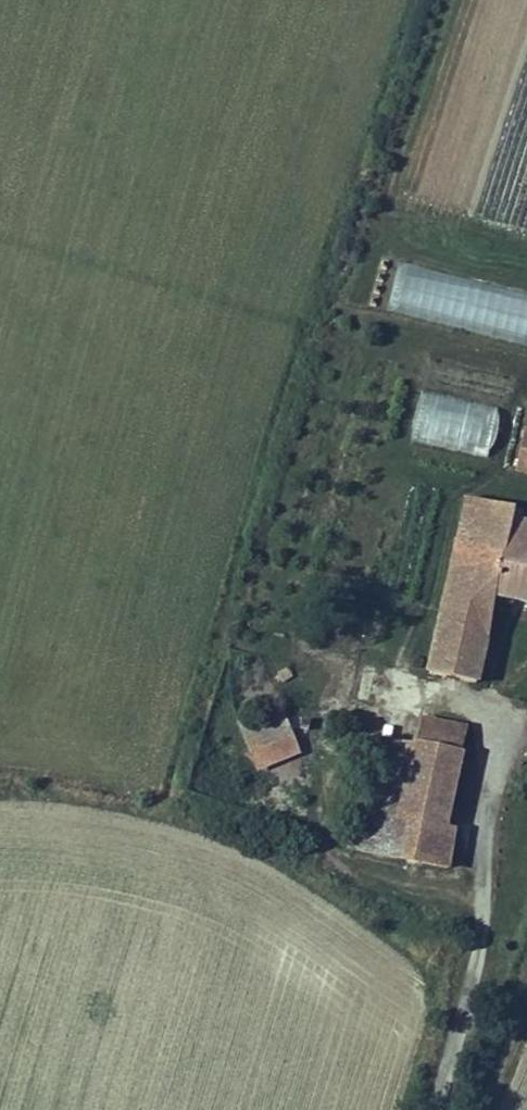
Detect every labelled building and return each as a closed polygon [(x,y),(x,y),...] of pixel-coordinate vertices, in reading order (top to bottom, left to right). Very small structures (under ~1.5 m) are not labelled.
[(398,264),(387,313),(526,346),(526,294),(398,264)] [(498,457),(506,408),(410,392),(402,441),(498,457)] [(513,461),(526,465),(526,426),(522,425),(513,461)] [(422,667),(469,678),(491,593),(526,600),(526,519),(510,515),(513,503),(463,490),(432,622),(422,667)] [(269,695),(227,711),(236,738),(279,721),(269,695)] [(407,741),(382,854),(436,865),(445,829),(432,825),(458,721),(413,709),(407,741)] [(365,731),(338,845),(382,856),(382,854),(407,741),(365,731)]
